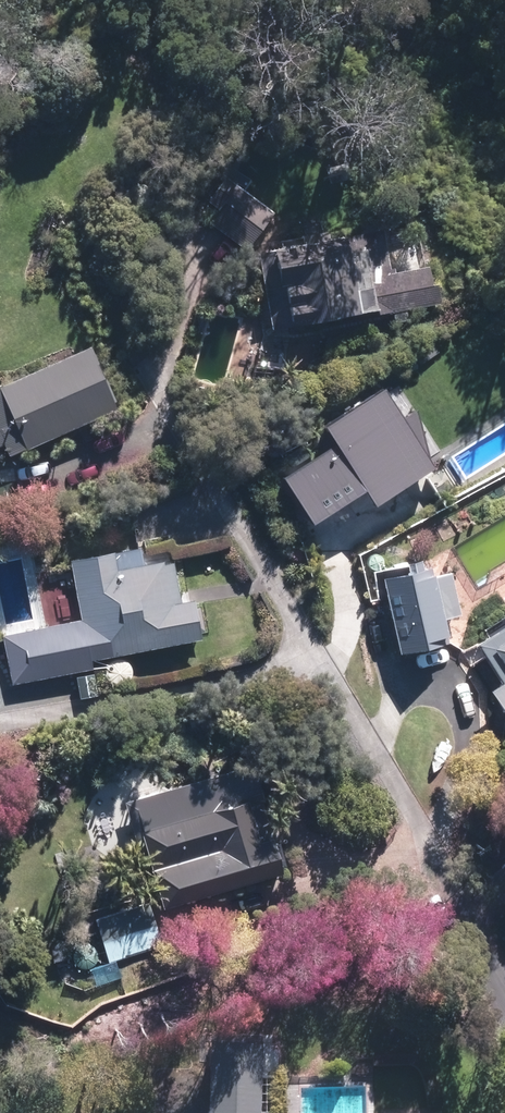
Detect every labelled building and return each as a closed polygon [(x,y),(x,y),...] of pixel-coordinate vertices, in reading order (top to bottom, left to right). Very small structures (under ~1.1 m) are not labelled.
[(228,168),(196,208),(246,248),(278,208),(228,168)] [(398,225),(265,242),(276,334),(438,314),(431,262),(403,265),(398,225)] [(0,388),(0,448),(4,458),(125,403),(98,343),(0,388)] [(81,616),(1,632),(11,684),(95,668),(93,660),(208,638),(201,601),(185,604),(175,554),(150,559),(147,544),(70,559),(81,616)] [(433,565),(385,576),(403,651),(451,640),(433,565)] [(481,640),(504,677),(491,685),(504,708),(504,626),(481,640)] [(258,762),(139,793),(169,905),(287,873),(258,762)] [(152,907),(100,921),(110,960),(163,946),(152,907)]
